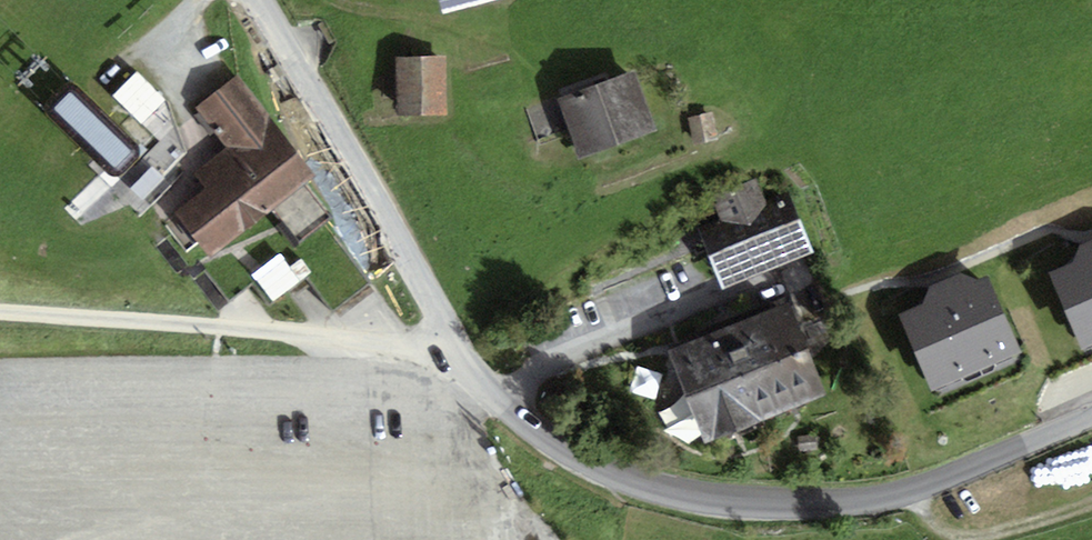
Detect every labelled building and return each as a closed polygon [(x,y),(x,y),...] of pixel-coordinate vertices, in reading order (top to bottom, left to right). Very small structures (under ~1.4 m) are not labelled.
[(442,14),(497,0),(438,0),(442,14)] [(448,116),(446,56),(396,57),(397,117),(448,116)] [(165,100),(137,71),(112,95),(141,124),(165,100)] [(657,131),(635,71),(558,99),(580,159),(657,131)] [(174,213),(209,258),(316,177),(238,74),(195,107),(226,147),(193,173),(205,189),(174,213)] [(82,87),(54,115),(93,152),(117,176),(144,148),(82,87)] [(719,136),(712,112),(688,119),(695,144),(719,136)] [(163,178),(152,167),(131,190),(142,200),(163,178)] [(720,215),(694,224),(720,290),(815,255),(790,189),(764,198),(757,179),(712,196),(720,215)] [(1077,248),(1076,263),(1050,274),(1084,354),(1091,351),(1091,242),(1077,248)] [(257,280),(275,308),(304,289),(286,261),(257,280)] [(988,277),(977,282),(962,270),(927,286),(926,301),(900,313),(934,393),(962,381),(969,385),(997,373),(1000,364),(1022,355),(988,277)] [(790,302),(667,351),(704,442),(827,393),(790,302)] [(658,398),(662,377),(641,373),(637,394),(658,398)]
